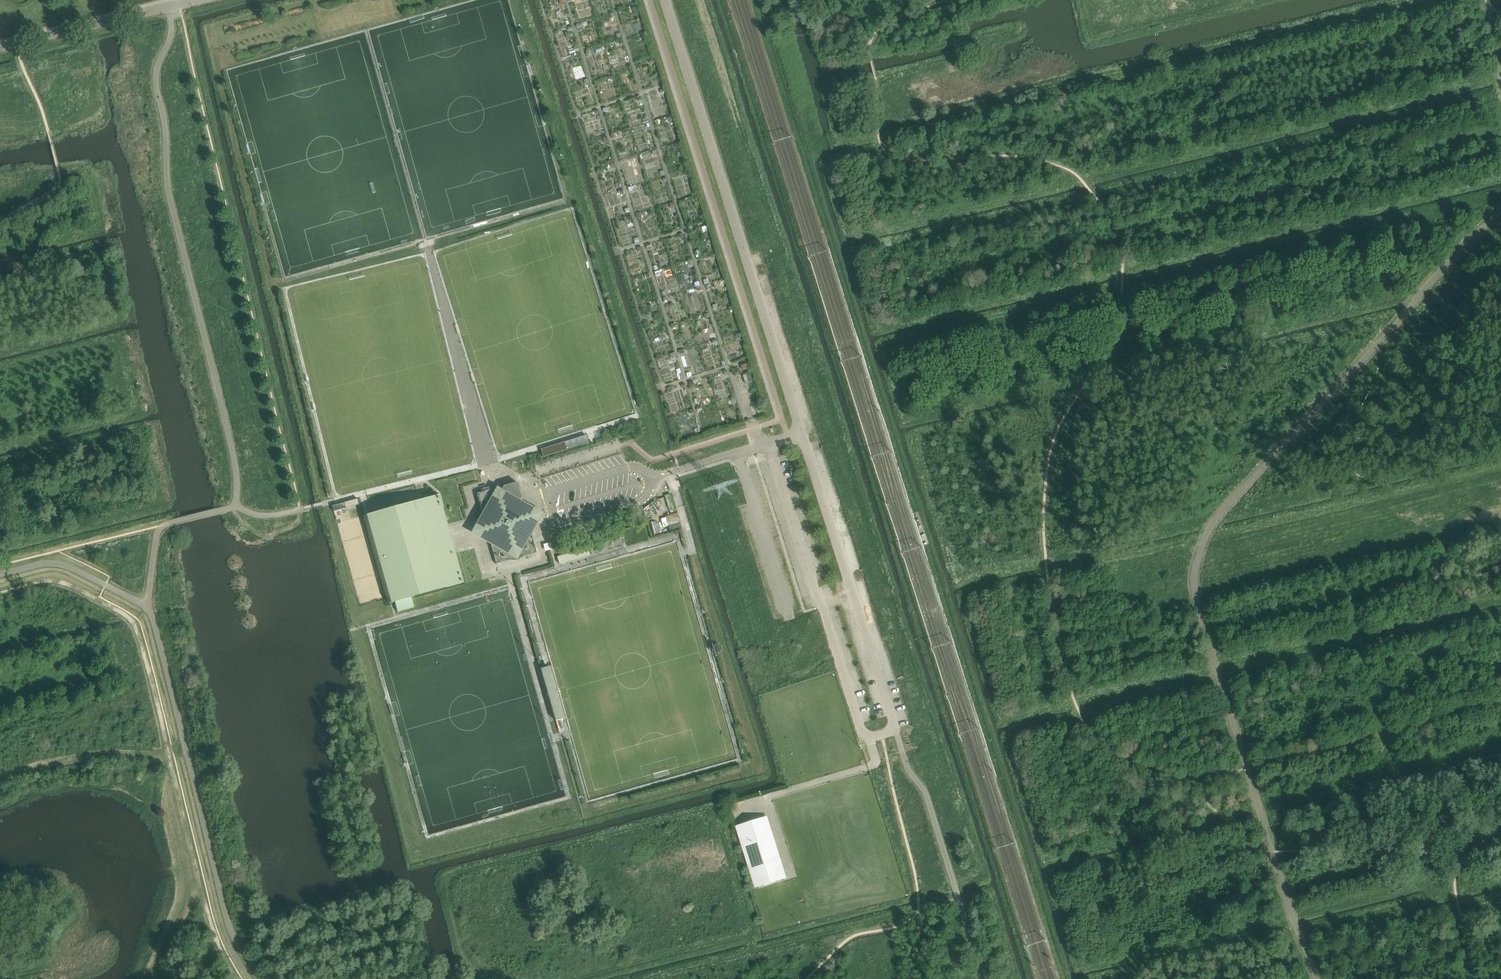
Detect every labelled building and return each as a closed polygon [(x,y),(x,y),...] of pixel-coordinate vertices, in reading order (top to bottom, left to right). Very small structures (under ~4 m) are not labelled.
[(745,374),(748,384),(753,382),(750,372),(745,374)] [(566,450),(564,443),(541,450),(543,458),(566,450)] [(482,529),(482,531),(480,535),(480,536),(490,542),(496,565),(510,561),(511,561),(513,561),(515,561),(517,561),(519,560),(520,559),(521,558),(523,557),(536,553),(530,530),(536,520),(535,520),(538,515),(533,511),(523,505),(517,482),(503,486),(501,486),(499,486),(498,486),(496,486),(494,487),(493,488),(491,489),(490,490),(476,494),(483,517),(477,527),(478,527),(482,529)] [(439,495),(362,516),(387,604),(447,587),(447,588),(463,583),(439,495)] [(345,509),(343,503),(332,506),(333,512),(334,512),(345,509)] [(565,555),(557,557),(559,564),(567,562),(565,555)] [(768,820),(738,830),(756,887),(786,877),(777,848),(768,820)]
